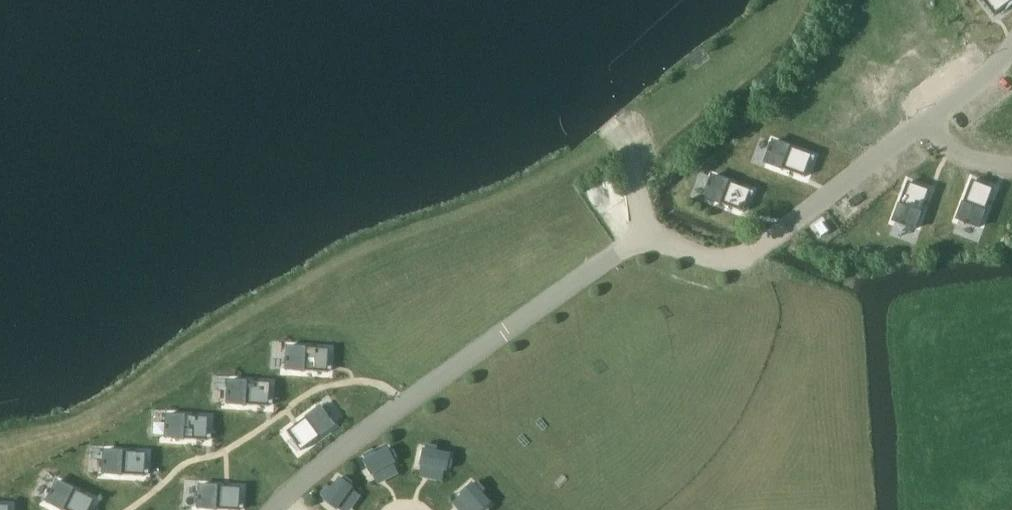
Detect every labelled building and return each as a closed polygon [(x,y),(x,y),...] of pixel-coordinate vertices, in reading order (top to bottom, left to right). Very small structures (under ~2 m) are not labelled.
[(994,11),(1010,0),(986,0),(994,11)] [(804,175),(813,152),(772,137),(764,161),(804,175)] [(754,188),(711,171),(702,194),(745,211),(754,188)] [(978,224),(991,186),(971,179),(957,217),(978,224)] [(914,225),(928,188),(909,181),(895,218),(914,225)] [(326,371),(327,347),(287,344),(285,368),(326,371)] [(269,381),(226,378),(225,402),(267,406),(269,381)] [(332,423),(319,405),(286,429),(300,447),(332,423)] [(205,438),(207,416),(165,412),(164,435),(205,438)] [(435,450),(436,444),(424,442),(417,476),(441,481),(447,452),(435,450)] [(374,452),(372,447),(361,453),(376,484),(398,473),(385,446),(374,452)] [(144,450),(101,448),(100,473),(143,474),(144,450)] [(340,475),(323,497),(339,509),(348,509),(359,495),(351,489),(353,485),(340,475)] [(55,479),(45,500),(65,509),(87,509),(93,498),(55,479)] [(477,479),(460,493),(475,509),(480,509),(490,502),(481,491),(485,488),(477,479)] [(239,509),(240,485),(199,482),(197,507),(239,509)]
